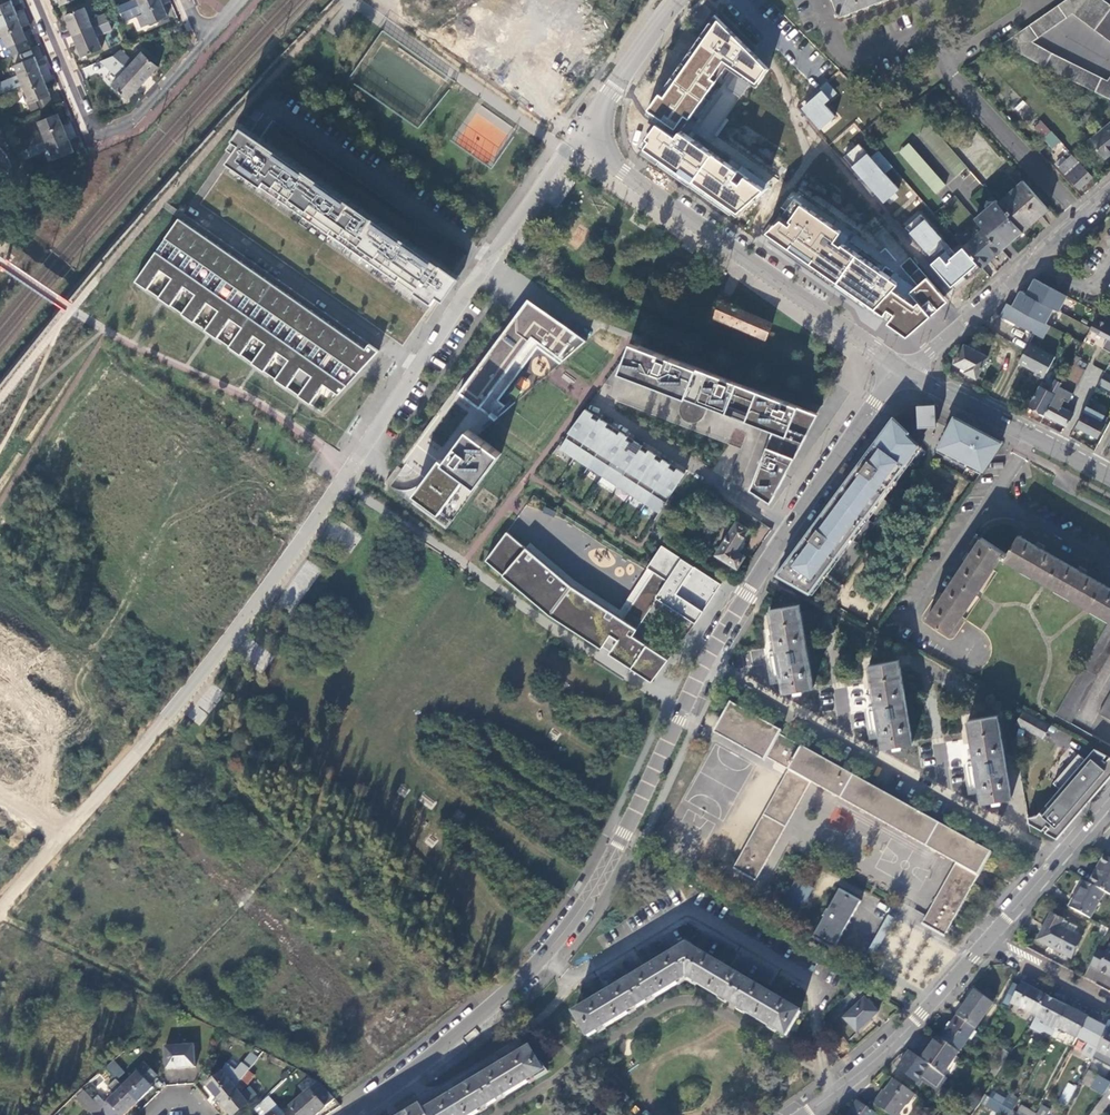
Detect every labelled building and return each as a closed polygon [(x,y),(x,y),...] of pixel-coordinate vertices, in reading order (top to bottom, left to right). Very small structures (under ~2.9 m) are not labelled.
[(10,0),(0,0),(0,27),(18,20),(10,0)] [(154,0),(136,0),(120,7),(122,13),(154,0)] [(161,0),(154,0),(122,13),(126,22),(138,18),(142,27),(168,17),(161,0)] [(839,16),(842,15),(842,16),(883,0),(836,0),(840,11),(838,12),(839,16)] [(1109,99),(1109,83),(1109,82),(1033,43),(1074,14),(1109,41),(1109,5),(1103,0),(1067,0),(1003,44),(1109,99)] [(65,16),(73,36),(112,20),(113,20),(109,12),(89,20),(83,7),(65,16)] [(21,25),(28,23),(23,8),(15,11),(21,25)] [(772,71),(716,14),(645,111),(659,120),(639,148),(738,218),(778,182),(717,137),(729,120),(726,118),(751,83),(759,89),(772,71)] [(18,20),(0,27),(0,37),(2,37),(10,56),(30,48),(18,20)] [(112,20),(73,36),(82,57),(101,49),(96,36),(115,28),(112,20)] [(114,57),(142,83),(157,67),(147,58),(141,53),(132,63),(119,51),(114,57)] [(113,56),(104,60),(120,76),(112,85),(127,100),(142,83),(114,57),(113,56)] [(42,77),(34,58),(14,66),(19,77),(0,85),(0,94),(22,85),(42,77)] [(50,96),(42,77),(22,85),(30,104),(50,96)] [(802,109),(820,130),(837,117),(826,105),(831,101),(822,92),(802,109)] [(28,148),(65,133),(57,114),(38,122),(42,133),(25,141),(28,148)] [(1057,152),(1063,145),(1042,122),(1035,129),(1057,152)] [(963,161),(931,125),(921,135),(953,170),(963,161)] [(1106,158),(1109,154),(1109,125),(1091,141),(1106,158)] [(260,136),(244,126),(228,149),(232,152),(235,154),(230,161),(228,164),(350,249),(431,306),(438,296),(439,297),(445,301),(462,278),(458,275),(454,273),(444,266),(405,238),(399,234),(381,221),(372,215),(339,192),(299,164),(265,140),(260,136)] [(73,152),(65,133),(28,148),(21,151),(24,160),(49,150),(53,160),(73,152)] [(932,189),(943,179),(911,143),(900,152),(932,189)] [(843,157),(883,203),(899,190),(859,144),(843,157)] [(1094,177),(1073,154),(1066,161),(1059,167),(1081,190),(1094,177)] [(1059,167),(1066,161),(1063,158),(1056,164),(1059,167)] [(963,161),(953,170),(958,175),(968,167),(963,161)] [(948,184),(943,179),(932,189),(937,194),(948,184)] [(999,203),(1024,231),(1049,210),(1024,182),(999,203)] [(763,238),(908,336),(949,302),(874,218),(858,232),(806,196),(763,238)] [(1002,250),(1024,231),(999,203),(997,200),(975,219),(984,229),(1002,250)] [(922,217),(906,229),(929,257),(944,242),(922,217)] [(324,385),(338,395),(380,352),(369,345),(366,349),(179,218),(135,280),(148,289),(162,270),(172,277),(159,297),(172,306),(184,287),(195,295),(182,313),(195,322),(208,303),(218,311),(205,329),(217,337),(230,319),(242,327),(229,347),(241,355),(255,336),(266,343),(252,363),(264,371),(277,352),(288,359),(275,379),(287,387),(300,368),(311,376),(297,396),(310,405),(324,385)] [(982,268),(1002,250),(984,229),(964,247),(971,255),(980,266),(982,268)] [(930,264),(952,289),(980,266),(964,247),(948,260),(949,261),(946,264),(939,257),(930,264)] [(1053,308),(1059,311),(1067,295),(1034,278),(1026,294),(1053,308)] [(1045,324),(1053,308),(1026,294),(1019,291),(1011,306),(1045,324)] [(719,301),(717,300),(710,316),(765,339),(772,324),(728,305),(723,303),(719,301)] [(492,344),(456,390),(496,419),(586,339),(526,301),(492,344)] [(1011,306),(1007,304),(1001,317),(1045,339),(1051,327),(1045,324),(1011,306)] [(1100,314),(1091,330),(1109,340),(1109,319),(1100,314)] [(631,341),(620,370),(773,429),(751,488),(771,501),(819,413),(631,341)] [(967,373),(977,379),(988,359),(965,346),(955,364),(968,371),(967,373)] [(1020,364),(1028,369),(1030,366),(1034,369),(1032,374),(1043,381),(1055,359),(1030,346),(1020,364)] [(1073,364),(1067,379),(1077,383),(1084,369),(1073,364)] [(1040,387),(1029,406),(1045,415),(1065,379),(1059,376),(1050,392),(1040,387)] [(1065,379),(1045,415),(1066,427),(1073,414),(1059,406),(1063,398),(1066,400),(1075,383),(1065,378),(1065,379)] [(1098,385),(1109,392),(1109,383),(1102,378),(1098,385)] [(935,404),(917,405),(918,428),(936,427),(935,404)] [(465,424),(478,429),(481,419),(478,418),(481,411),(472,407),(465,424)] [(1087,407),(1077,427),(1097,438),(1105,424),(1101,422),(1104,416),(1087,407)] [(576,423),(560,447),(574,457),(600,417),(586,408),(575,422),(576,423)] [(614,426),(600,417),(574,457),(589,466),(614,426)] [(812,597),(922,448),(909,437),(911,434),(895,419),(873,453),(871,451),(867,457),(869,458),(779,577),(812,597)] [(951,419),(936,450),(982,474),(1001,445),(951,419)] [(614,426),(589,466),(603,475),(628,435),(614,426)] [(442,458),(415,494),(440,513),(466,477),(478,486),(502,453),(470,429),(457,445),(458,445),(455,449),(446,461),(442,458)] [(766,442),(769,433),(760,430),(757,439),(766,442)] [(628,435),(603,475),(617,484),(642,444),(628,435)] [(642,444),(617,484),(631,493),(657,454),(642,444)] [(671,463),(657,454),(631,493),(645,502),(671,463)] [(737,469),(754,474),(758,460),(740,455),(737,469)] [(671,463),(645,502),(660,512),(685,472),(671,463)] [(757,521),(731,504),(727,510),(729,511),(728,513),(752,528),(757,521)] [(715,553),(737,568),(745,556),(739,552),(745,544),(743,542),(748,535),(746,534),(748,530),(736,521),(715,553)] [(571,585),(507,531),(486,560),(550,614),(602,648),(611,634),(618,639),(609,653),(652,681),(669,658),(633,636),(637,630),(622,620),(571,585)] [(966,561),(944,595),(939,602),(927,619),(950,633),(976,594),(1001,556),(1045,582),(1090,608),(1109,619),(1109,589),(1019,536),(1008,555),(981,538),(970,554),(966,561)] [(721,583),(662,545),(647,567),(653,571),(667,580),(656,597),(696,623),(721,583)] [(961,558),(966,561),(970,554),(966,551),(961,558)] [(653,571),(622,620),(637,630),(657,598),(656,597),(667,580),(653,571)] [(939,602),(944,595),(939,591),(934,599),(939,602)] [(769,610),(782,694),(814,689),(801,605),(769,610)] [(1056,715),(1072,724),(1109,658),(1109,622),(1056,715)] [(868,664),(882,748),(914,742),(900,659),(868,664)] [(1100,714),(1109,720),(1109,697),(1100,714)] [(921,925),(944,937),(991,853),(780,736),(782,732),(730,703),(713,733),(766,762),(767,759),(789,771),(734,870),(756,882),(811,783),(955,863),(921,925)] [(1016,724),(1043,740),(1049,729),(1051,727),(1023,712),(1016,724)] [(969,720),(982,802),(1012,797),(998,715),(969,720)] [(1095,751),(1085,762),(1076,754),(1050,782),(1059,790),(1036,814),(1028,815),(1029,823),(1042,831),(1045,826),(1047,827),(1044,832),(1056,840),(1109,780),(1109,760),(1095,751)] [(832,822),(841,824),(844,810),(834,808),(832,822)] [(1023,855),(1028,849),(1014,841),(1010,847),(1023,855)] [(1103,858),(1088,885),(1103,893),(1109,896),(1109,862),(1103,858)] [(780,908),(796,917),(812,889),(796,880),(785,899),(780,908)] [(1088,885),(1083,882),(1077,891),(1078,892),(1070,908),(1089,918),(1103,893),(1088,885)] [(813,938),(834,950),(861,902),(840,890),(827,912),(826,911),(824,915),(826,916),(813,938)] [(1051,914),(1037,942),(1071,959),(1081,938),(1073,935),(1077,928),(1062,921),(1063,920),(1051,914)] [(895,920),(888,916),(862,964),(868,968),(895,920)] [(573,1013),(589,1037),(603,1028),(604,1029),(629,1014),(628,1013),(653,998),(653,999),(677,985),(676,984),(686,978),(696,984),(696,985),(720,999),(720,998),(745,1013),(745,1014),(768,1028),(769,1027),(786,1037),(800,1013),(786,1004),(787,1004),(781,999),(783,996),(775,991),(772,995),(758,986),(757,987),(738,976),(739,974),(723,965),(725,962),(717,957),(715,960),(709,957),(708,958),(686,945),(663,959),(663,958),(657,961),(655,957),(647,962),(649,967),(635,975),(635,976),(615,988),(614,987),(600,996),(597,992),(590,997),(593,1001),(588,1004),(573,1013)] [(1109,976),(1109,949),(1107,954),(1099,949),(1090,965),(1109,976)] [(1036,1017),(1047,997),(1022,984),(1011,1005),(1019,1010),(1020,1008),(1036,1017)] [(975,993),(958,1017),(975,1030),(993,1006),(975,993)] [(1067,1008),(1047,997),(1036,1017),(1030,1029),(1041,1034),(1044,1033),(1052,1038),(1057,1028),(1067,1008)] [(844,1019),(857,1033),(878,1013),(865,999),(844,1019)] [(177,1017),(180,1011),(174,1008),(169,1012),(177,1017)] [(1088,1019),(1067,1008),(1057,1028),(1068,1034),(1063,1041),(1073,1047),(1074,1044),(1088,1019)] [(975,1030),(958,1017),(941,1041),(959,1053),(975,1030)] [(1107,1030),(1088,1019),(1074,1044),(1094,1055),(1096,1051),(1107,1030)] [(987,1037),(993,1039),(998,1029),(992,1027),(987,1037)] [(1107,1030),(1096,1051),(1109,1059),(1109,1031),(1107,1030)] [(941,1041),(938,1038),(922,1061),(930,1067),(943,1075),(959,1053),(941,1041)] [(168,1069),(192,1069),(192,1048),(168,1047),(168,1069)] [(487,1105),(486,1104),(501,1095),(502,1096),(526,1082),(525,1081),(542,1070),(529,1048),(514,1056),(514,1055),(509,1059),(506,1055),(499,1060),(501,1064),(487,1072),(487,1073),(466,1086),(466,1085),(451,1094),(449,1090),(441,1094),(443,1098),(436,1103),(437,1104),(424,1111),(421,1105),(408,1112),(408,1111),(401,1114),(471,1114),(487,1105)] [(1008,1053),(1003,1050),(989,1075),(994,1079),(1008,1053)] [(922,1061),(911,1052),(898,1069),(918,1083),(930,1067),(922,1061)] [(206,1084),(219,1101),(236,1087),(248,1071),(257,1061),(251,1056),(243,1065),(242,1065),(230,1079),(223,1071),(206,1084)] [(137,1072),(122,1087),(136,1101),(151,1087),(147,1083),(156,1076),(144,1063),(135,1071),(137,1072)] [(121,1076),(109,1064),(104,1068),(116,1081),(121,1076)] [(219,1101),(230,1114),(234,1114),(249,1103),(240,1092),(253,1075),(248,1071),(236,1087),(219,1101)] [(1109,1087),(1109,1083),(1090,1072),(1083,1085),(1103,1096),(1109,1087)] [(297,1081),(291,1074),(287,1079),(292,1085),(297,1081)] [(334,1098),(313,1078),(286,1102),(297,1114),(314,1114),(334,1098)] [(894,1080),(884,1093),(886,1094),(882,1099),(878,1097),(872,1104),(875,1106),(886,1114),(887,1114),(895,1114),(902,1106),(908,1103),(914,1094),(894,1080)] [(1067,1082),(1059,1102),(1068,1105),(1076,1086),(1067,1082)] [(981,1103),(985,1096),(989,1089),(981,1083),(972,1096),(981,1103)] [(108,1114),(122,1114),(136,1101),(122,1087),(105,1102),(99,1095),(93,1100),(108,1114)] [(1103,1096),(1094,1109),(1099,1113),(1107,1102),(1109,1104),(1109,1087),(1103,1096)] [(93,1100),(81,1088),(74,1095),(87,1108),(87,1109),(93,1114),(92,1114),(108,1114),(93,1100)] [(981,1103),(972,1096),(966,1104),(971,1107),(965,1114),(972,1114),(981,1103)] [(1012,1112),(985,1096),(981,1103),(1000,1114),(1010,1114),(1011,1113),(1012,1112)] [(259,1105),(268,1114),(278,1114),(282,1112),(268,1097),(259,1105)] [(875,1106),(870,1111),(858,1102),(849,1114),(885,1114),(886,1114),(875,1106)] [(1021,1114),(1035,1114),(1022,1106),(1017,1113),(1021,1114)] [(1036,1114),(1048,1114),(1050,1112),(1041,1106),(1036,1114)]
